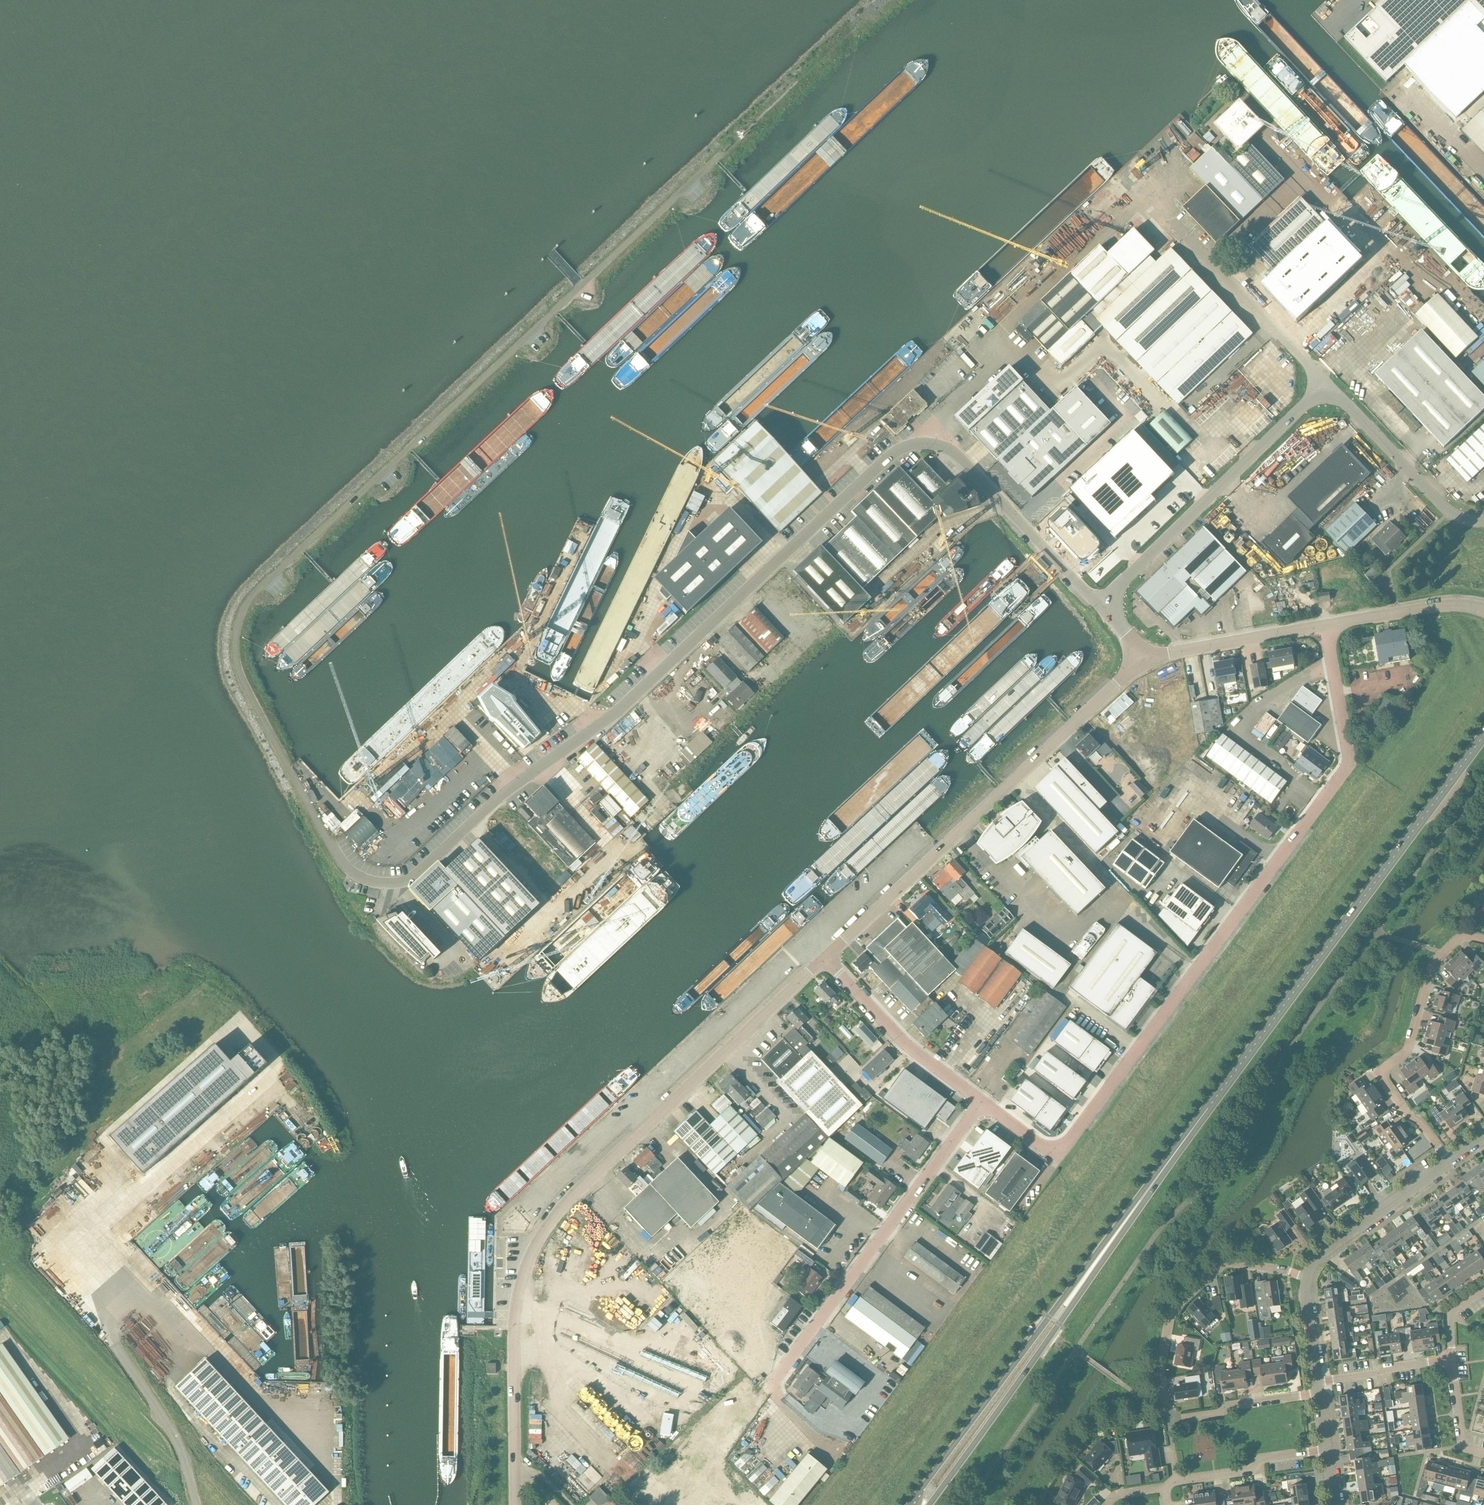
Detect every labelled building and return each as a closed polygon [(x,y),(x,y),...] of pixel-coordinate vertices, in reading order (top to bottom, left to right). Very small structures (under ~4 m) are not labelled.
[(1345,38),(1366,60),(1387,83),(1418,53),(1421,51),(1458,15),(1470,4),(1483,18),(1483,0),(1385,0),(1376,9),(1345,38)] [(1225,137),(1213,148),(1263,201),(1285,180),(1249,142),(1266,127),(1241,100),(1214,126),(1225,137)] [(1465,128),(1462,130),(1483,153),(1483,110),(1465,128)] [(1263,201),(1213,148),(1190,169),(1207,187),(1183,209),(1217,245),(1263,201)] [(1301,197),(1250,246),(1275,273),(1326,224),(1301,197)] [(1363,261),(1328,224),(1263,286),(1298,323),(1363,261)] [(1040,302),(1026,315),(1019,322),(1021,325),(1016,330),(1029,343),(1035,337),(1062,366),(1096,335),(1082,320),(1155,251),(1135,229),(1108,255),(1100,247),(1041,303),(1040,302)] [(1212,291),(1172,249),(1097,320),(1138,362),(1212,291)] [(1212,291),(1138,362),(1178,405),(1253,334),(1212,291)] [(1376,375),(1406,407),(1405,409),(1400,404),(1395,398),(1387,406),(1392,412),(1409,429),(1417,421),(1412,417),(1414,415),(1445,448),(1483,410),(1483,396),(1422,331),(1376,375)] [(1473,373),(1483,385),(1483,362),(1473,373)] [(971,431),(998,461),(1051,411),(1024,382),(1025,381),(1011,367),(957,417),(970,432),(971,431)] [(1051,411),(998,461),(1013,476),(1015,474),(1021,481),(1019,483),(1033,498),(1041,491),(1112,424),(1077,387),(1051,411)] [(908,424),(907,422),(908,421),(910,422),(913,420),(911,418),(913,417),(914,418),(927,406),(913,391),(881,421),(895,436),(908,424)] [(1166,411),(1150,426),(1177,455),(1193,440),(1166,411)] [(713,463),(779,533),(821,493),(756,424),(713,463)] [(1447,461),(1468,482),(1483,467),(1483,426),(1447,461)] [(1133,432),(1070,491),(1112,536),(1175,476),(1133,432)] [(1229,444),(1211,460),(1220,469),(1237,453),(1229,444)] [(1342,446),(1319,468),(1346,497),(1370,474),(1342,446)] [(978,505),(977,506),(975,498),(976,497),(959,478),(948,488),(926,464),(917,464),(906,475),(942,514),(945,517),(944,517),(945,518),(979,506),(978,505)] [(895,558),(942,514),(906,475),(898,468),(851,512),(856,517),(895,558)] [(1315,526),(1346,497),(1319,468),(1288,497),(1299,509),(1315,526)] [(1356,504),(1349,511),(1327,531),(1348,552),(1377,526),(1356,504)] [(688,532),(658,593),(666,602),(670,598),(686,615),(762,544),(729,509),(695,540),(688,532)] [(1087,562),(1088,561),(1089,561),(1089,560),(1099,551),(1100,550),(1101,549),(1101,548),(1101,547),(1101,546),(1101,545),(1101,544),(1101,543),(1100,542),(1083,524),(1082,523),(1072,511),(1071,510),(1070,510),(1069,510),(1068,509),(1067,509),(1066,509),(1065,509),(1064,510),(1063,510),(1062,511),(1052,521),(1051,521),(1051,522),(1050,523),(1050,524),(1050,525),(1050,526),(1050,527),(1050,528),(1051,529),(1052,530),(1062,541),(1079,560),(1080,560),(1081,561),(1082,561),(1083,562),(1084,562),(1085,562),(1086,562),(1087,562)] [(1299,509),(1293,515),(1300,522),(1310,531),(1315,526),(1299,509)] [(1264,543),(1271,550),(1287,566),(1316,538),(1310,531),(1300,522),(1293,515),(1264,543)] [(895,558),(856,517),(823,548),(820,545),(792,570),(843,624),(871,598),(862,589),(895,558)] [(1393,528),(1389,532),(1385,527),(1376,536),(1381,540),(1382,539),(1393,550),(1400,543),(1399,542),(1403,538),(1403,535),(1396,528),(1393,528)] [(1204,528),(1171,560),(1192,582),(1225,549),(1204,528)] [(1340,547),(1337,551),(1343,557),(1347,554),(1340,547)] [(1225,549),(1192,582),(1213,604),(1247,572),(1225,549)] [(1049,567),(1040,558),(1035,564),(1043,572),(1049,567)] [(1345,573),(1343,563),(1343,558),(1333,561),(1336,574),(1345,573)] [(1158,614),(1160,613),(1192,582),(1171,560),(1138,593),(1158,614)] [(559,570),(554,581),(559,583),(565,572),(559,570)] [(1213,604),(1192,582),(1160,613),(1174,628),(1195,608),(1202,615),(1213,604)] [(1318,603),(1331,600),(1330,593),(1317,595),(1318,603)] [(738,623),(745,631),(767,654),(785,637),(763,614),(756,607),(738,623)] [(719,641),(726,648),(748,672),(766,655),(744,632),(737,624),(719,641)] [(1381,665),(1410,660),(1405,630),(1375,635),(1381,665)] [(624,634),(617,648),(623,651),(630,637),(624,634)] [(1264,663),(1251,666),(1256,689),(1268,687),(1265,669),(1272,668),(1295,664),(1292,649),(1269,653),(1271,663),(1264,664),(1264,663)] [(718,659),(707,670),(724,688),(726,686),(732,693),(726,698),(738,710),(753,694),(742,683),(736,677),(718,659)] [(1237,682),(1235,674),(1236,674),(1234,660),(1215,664),(1217,677),(1216,677),(1218,686),(1237,682)] [(523,750),(525,749),(539,736),(540,734),(540,733),(539,734),(536,731),(540,727),(501,685),(477,707),(516,750),(520,746),(523,749),(522,749),(523,750)] [(1291,703),(1311,717),(1323,701),(1303,686),(1291,703)] [(1197,734),(1213,731),(1212,726),(1223,724),(1219,701),(1208,703),(1192,705),(1197,734)] [(1283,714),(1278,721),(1286,727),(1305,741),(1309,744),(1322,725),(1311,717),(1291,703),(1283,714)] [(1260,720),(1255,728),(1264,736),(1277,719),(1267,712),(1266,712),(1260,720)] [(1279,753),(1293,735),(1284,729),(1276,740),(1277,741),(1272,747),(1279,753)] [(681,752),(691,763),(713,743),(702,732),(681,752)] [(1113,751),(1111,749),(1104,742),(1100,746),(1090,735),(1077,747),(1088,758),(1097,749),(1105,758),(1113,751)] [(1271,804),(1274,800),(1287,782),(1223,735),(1207,756),(1246,785),(1252,790),(1271,804)] [(577,761),(584,768),(631,818),(648,801),(595,744),(577,761)] [(1295,767),(1296,768),(1303,773),(1306,769),(1308,770),(1306,773),(1316,780),(1329,762),(1317,753),(1315,756),(1309,751),(1310,749),(1306,745),(1301,752),(1304,754),(1295,767)] [(1096,854),(1120,833),(1099,811),(1108,803),(1066,758),(1052,771),(1053,772),(1035,789),(1096,854)] [(1141,798),(1149,792),(1138,780),(1131,787),(1141,798)] [(1244,788),(1243,789),(1250,794),(1252,790),(1246,785),(1244,788)] [(524,803),(536,816),(539,820),(558,802),(543,786),(524,803)] [(569,868),(596,843),(558,802),(539,820),(536,816),(528,824),(569,868)] [(1033,813),(1033,811),(1033,810),(1030,813),(1024,806),(1025,806),(1024,805),(1023,806),(1014,811),(1005,817),(1006,818),(1006,821),(998,828),(995,828),(996,828),(995,827),(990,833),(987,837),(985,841),(982,845),(983,846),(983,845),(998,861),(998,862),(1008,856),(1018,849),(1021,852),(1017,856),(1019,859),(1020,858),(1028,867),(1030,866),(1077,916),(1107,889),(1052,830),(1040,841),(1037,837),(1029,845),(1026,842),(1033,833),(1040,822),(1039,823),(1033,816),(1036,814),(1036,813),(1035,814),(1034,814),(1033,813)] [(524,806),(518,811),(527,821),(533,815),(524,806)] [(1250,826),(1260,834),(1268,840),(1273,833),(1271,832),(1276,826),(1260,814),(1250,826)] [(1195,820),(1189,828),(1171,853),(1212,883),(1220,889),(1226,881),(1234,886),(1258,854),(1250,848),(1241,841),(1235,849),(1195,820)] [(1166,864),(1133,839),(1114,865),(1146,889),(1166,864)] [(443,872),(418,896),(452,933),(479,961),(504,937),(539,905),(478,840),(443,872)] [(579,860),(570,868),(573,872),(582,864),(579,860)] [(945,871),(932,883),(950,901),(955,906),(963,899),(958,894),(966,902),(974,893),(967,886),(960,878),(965,873),(953,860),(944,869),(945,871)] [(1183,884),(1159,916),(1188,947),(1200,932),(1199,931),(1215,908),(1183,884)] [(935,917),(943,926),(951,919),(945,912),(944,913),(936,905),(936,904),(927,894),(926,894),(909,910),(910,910),(909,911),(919,921),(920,919),(926,925),(925,925),(926,926),(935,917)] [(974,894),(970,899),(974,903),(978,899),(974,894)] [(990,939),(1013,918),(1004,908),(982,929),(990,939)] [(985,922),(994,914),(990,909),(981,917),(985,922)] [(394,936),(396,938),(406,929),(412,924),(402,913),(401,914),(403,916),(398,920),(397,918),(397,919),(395,917),(384,924),(389,930),(394,936)] [(927,996),(955,970),(912,923),(906,929),(898,920),(867,949),(881,964),(879,967),(874,971),(873,972),(890,990),(911,1012),(912,1012),(915,1015),(931,1000),(927,996)] [(412,924),(406,929),(396,938),(399,941),(404,946),(406,948),(421,934),(412,924)] [(1117,924),(1069,988),(1125,1030),(1149,998),(1151,1000),(1151,999),(1154,995),(1152,994),(1155,990),(1157,992),(1157,991),(1139,978),(1157,953),(1117,924)] [(1022,930),(1004,954),(1052,989),(1070,965),(1022,930)] [(417,957),(425,950),(431,944),(421,934),(406,948),(410,951),(415,956),(417,957)] [(987,939),(982,934),(978,937),(983,943),(987,939)] [(431,944),(425,950),(417,957),(421,961),(428,954),(434,960),(440,954),(431,944)] [(975,973),(991,953),(980,944),(964,965),(975,973)] [(1453,960),(1467,974),(1472,969),(1476,972),(1478,971),(1483,964),(1483,963),(1475,954),(1469,959),(1462,951),(1453,960)] [(874,971),(879,967),(874,961),(873,962),(864,953),(852,964),(861,974),(869,966),(874,971)] [(987,982),(1002,961),(991,953),(975,973),(987,982)] [(1461,979),(1467,974),(1453,960),(1444,968),(1452,976),(1446,982),(1453,989),(1456,991),(1465,983),(1461,979)] [(999,988),(1016,1000),(1023,991),(1029,981),(1002,961),(987,982),(998,990),(999,988)] [(1029,981),(1023,991),(1043,1006),(1050,997),(1029,981)] [(814,991),(821,999),(826,1004),(831,999),(837,1006),(841,1002),(839,1000),(840,1000),(835,995),(823,982),(814,991)] [(990,1001),(1008,1015),(1011,1011),(1018,1002),(1016,1000),(999,988),(998,990),(990,1001)] [(1036,1015),(1043,1006),(1023,991),(1016,1000),(1018,1002),(1036,1015)] [(1434,1008),(1443,1011),(1451,1013),(1454,1004),(1458,1005),(1460,996),(1444,991),(1442,997),(1437,996),(1434,1008)] [(931,1000),(915,1015),(918,1019),(913,1024),(925,1038),(947,1017),(931,1000)] [(981,1013),(1000,1026),(1004,1021),(1008,1015),(990,1001),(981,1013)] [(1011,1011),(1029,1025),(1036,1015),(1018,1002),(1011,1011)] [(795,1028),(808,1043),(810,1045),(814,1041),(812,1039),(813,1038),(802,1026),(808,1020),(796,1008),(786,1017),(796,1027),(795,1028)] [(1029,1025),(1011,1011),(1008,1015),(1004,1021),(1022,1034),(1029,1025)] [(1000,1026),(981,1013),(973,1024),(991,1038),(997,1030),(1000,1026)] [(1427,1032),(1445,1037),(1447,1031),(1453,1032),(1456,1022),(1442,1018),(1441,1024),(1430,1021),(1427,1032)] [(1000,1026),(997,1030),(1016,1044),(1022,1034),(1004,1021),(1000,1026)] [(1069,1021),(1053,1042),(1093,1072),(1109,1050),(1069,1021)] [(868,1052),(870,1049),(874,1053),(882,1045),(862,1024),(855,1031),(868,1045),(865,1048),(868,1052)] [(991,1038),(973,1024),(965,1035),(983,1049),(990,1039),(991,1038)] [(843,1025),(839,1029),(849,1039),(853,1036),(843,1025)] [(724,1183),(728,1186),(726,1188),(749,1213),(752,1210),(780,1184),(863,1106),(848,1090),(806,1046),(808,1043),(795,1028),(794,1029),(794,1028),(761,1059),(780,1080),(777,1083),(784,1090),(788,1094),(806,1114),(746,1170),(742,1166),(724,1183)] [(1009,1053),(1016,1044),(997,1030),(991,1038),(990,1039),(1009,1053)] [(1443,1044),(1445,1037),(1427,1032),(1424,1044),(1434,1047),(1433,1053),(1442,1055),(1446,1056),(1449,1046),(1443,1044)] [(1472,1034),(1470,1041),(1480,1044),(1482,1036),(1472,1034)] [(970,1066),(983,1049),(965,1035),(954,1049),(959,1052),(956,1056),(970,1066)] [(983,1049),(1002,1062),(1009,1053),(990,1039),(983,1049)] [(215,1044),(110,1137),(143,1174),(248,1081),(215,1044)] [(838,1047),(823,1060),(829,1066),(843,1053),(838,1047)] [(983,1049),(970,1066),(984,1077),(987,1073),(991,1076),(1002,1062),(983,1049)] [(872,1080),(886,1067),(893,1060),(883,1050),(863,1069),(872,1080)] [(1046,1052),(1033,1070),(1073,1100),(1086,1082),(1046,1052)] [(1420,1057),(1410,1064),(1422,1079),(1427,1075),(1431,1080),(1439,1074),(1437,1070),(1431,1062),(1426,1066),(1420,1057)] [(1422,1079),(1410,1064),(1401,1070),(1407,1079),(1402,1083),(1410,1095),(1419,1088),(1416,1083),(1422,1079)] [(904,1070),(886,1094),(883,1099),(926,1131),(929,1127),(927,1125),(934,1115),(944,1123),(956,1108),(945,1100),(946,1099),(945,1100),(904,1070)] [(1483,1076),(1477,1075),(1473,1091),(1478,1093),(1483,1095),(1483,1071),(1483,1076)] [(749,1094),(745,1090),(738,1083),(730,1075),(719,1084),(738,1105),(749,1094)] [(1356,1093),(1363,1102),(1378,1091),(1371,1082),(1366,1085),(1361,1078),(1353,1084),(1349,1087),(1354,1095),(1356,1093)] [(1025,1080),(1009,1101),(1049,1131),(1065,1110),(1025,1080)] [(864,1088),(862,1089),(855,1083),(848,1090),(863,1106),(872,1097),(864,1088)] [(1441,1096),(1442,1098),(1447,1094),(1443,1088),(1438,1092),(1441,1096)] [(1471,1103),(1463,1092),(1460,1088),(1453,1094),(1456,1098),(1447,1104),(1450,1107),(1460,1122),(1469,1116),(1464,1108),(1465,1108),(1464,1107),(1464,1108),(1461,1104),(1467,1099),(1470,1104),(1471,1103)] [(878,1095),(883,1099),(886,1094),(881,1090),(878,1095)] [(1378,1091),(1363,1102),(1369,1112),(1368,1113),(1373,1120),(1385,1112),(1380,1105),(1385,1102),(1378,1091)] [(1427,1091),(1420,1096),(1423,1100),(1430,1096),(1427,1091)] [(718,1100),(713,1105),(721,1114),(732,1104),(724,1095),(718,1100)] [(757,1098),(750,1105),(754,1110),(761,1103),(757,1098)] [(761,1103),(750,1114),(754,1118),(765,1107),(761,1103)] [(696,1111),(674,1132),(676,1133),(681,1139),(715,1175),(757,1135),(756,1134),(737,1114),(730,1106),(710,1126),(696,1111)] [(754,1119),(763,1128),(775,1117),(766,1107),(754,1119)] [(1436,1107),(1431,1111),(1425,1114),(1428,1118),(1434,1115),(1438,1111),(1436,1107)] [(1450,1107),(1449,1108),(1440,1114),(1451,1129),(1460,1122),(1450,1107)] [(1369,1120),(1363,1124),(1366,1128),(1372,1124),(1369,1120)] [(1384,1146),(1390,1142),(1406,1131),(1399,1122),(1392,1127),(1391,1126),(1391,1127),(1388,1129),(1384,1124),(1374,1131),(1378,1137),(1384,1146)] [(845,1141),(880,1165),(891,1150),(857,1125),(845,1141)] [(994,1175),(992,1173),(1011,1148),(986,1130),(968,1155),(966,1154),(954,1170),(978,1188),(980,1185),(984,1188),(994,1175)] [(1365,1130),(1355,1136),(1361,1144),(1370,1138),(1365,1130)] [(1406,1131),(1390,1142),(1393,1147),(1391,1149),(1390,1151),(1390,1152),(1390,1153),(1391,1155),(1396,1161),(1405,1154),(1401,1148),(1412,1140),(1406,1131)] [(904,1153),(907,1156),(915,1162),(920,1155),(928,1144),(929,1144),(918,1135),(912,1143),(905,1139),(899,1147),(905,1152),(904,1153)] [(829,1138),(811,1162),(845,1188),(863,1163),(829,1138)] [(653,1175),(656,1178),(662,1172),(659,1169),(662,1166),(654,1157),(655,1157),(647,1148),(633,1161),(641,1169),(646,1164),(655,1173),(653,1175)] [(1009,1212),(1039,1172),(1015,1153),(985,1194),(1009,1212)] [(1376,1175),(1370,1167),(1362,1156),(1349,1165),(1363,1185),(1376,1175)] [(586,1158),(578,1166),(582,1170),(590,1162),(586,1158)] [(691,1228),(719,1202),(677,1158),(662,1172),(656,1178),(648,1186),(634,1171),(631,1174),(626,1168),(617,1177),(628,1189),(635,1182),(643,1191),(625,1207),(632,1215),(652,1237),(677,1214),(691,1228)] [(1386,1163),(1379,1168),(1385,1175),(1392,1170),(1386,1163)] [(1480,1165),(1471,1172),(1483,1190),(1483,1171),(1480,1165)] [(879,1186),(876,1190),(868,1200),(880,1209),(896,1188),(884,1179),(870,1169),(865,1176),(879,1186)] [(1462,1178),(1471,1190),(1476,1187),(1480,1193),(1483,1190),(1471,1172),(1462,1178)] [(1340,1187),(1333,1192),(1333,1191),(1331,1189),(1328,1189),(1326,1190),(1324,1192),(1324,1194),(1325,1196),(1334,1210),(1351,1198),(1346,1192),(1351,1189),(1344,1178),(1337,1183),(1340,1187)] [(1471,1190),(1462,1178),(1464,1181),(1456,1187),(1469,1206),(1473,1203),(1469,1196),(1473,1193),(1471,1190)] [(780,1184),(752,1210),(781,1233),(785,1228),(788,1228),(809,1243),(817,1249),(835,1225),(827,1219),(780,1184)] [(948,1184),(930,1208),(943,1218),(949,1223),(956,1214),(966,1222),(971,1215),(968,1212),(973,1206),(966,1200),(965,1201),(959,1196),(961,1194),(948,1184)] [(1447,1194),(1456,1206),(1460,1202),(1465,1209),(1469,1206),(1456,1187),(1447,1194)] [(865,1200),(862,1198),(849,1188),(844,1195),(857,1205),(857,1204),(860,1207),(865,1200)] [(1296,1211),(1303,1220),(1308,1228),(1322,1219),(1313,1206),(1319,1202),(1319,1203),(1320,1203),(1314,1195),(1310,1189),(1301,1196),(1306,1203),(1296,1211)] [(1438,1200),(1451,1218),(1460,1212),(1455,1206),(1456,1206),(1447,1194),(1438,1200)] [(1288,1200),(1283,1204),(1287,1210),(1293,1206),(1288,1200)] [(1429,1206),(1438,1218),(1443,1215),(1447,1221),(1451,1218),(1438,1200),(1429,1206)] [(1483,1213),(1483,1209),(1481,1205),(1475,1209),(1479,1216),(1483,1213)] [(1420,1213),(1426,1221),(1433,1231),(1438,1228),(1433,1221),(1438,1218),(1429,1206),(1420,1213)] [(665,1283),(723,1345),(724,1346),(747,1325),(706,1281),(760,1230),(740,1208),(665,1283)] [(1279,1224),(1278,1223),(1265,1233),(1279,1251),(1292,1242),(1283,1230),(1287,1228),(1288,1230),(1294,1225),(1288,1217),(1284,1211),(1278,1216),(1282,1221),(1279,1224)] [(495,1216),(458,1215),(459,1325),(506,1326),(507,1264),(524,1250),(524,1233),(501,1233),(501,1220),(495,1216)] [(1405,1223),(1414,1235),(1418,1232),(1422,1238),(1426,1235),(1414,1217),(1405,1223)] [(1456,1225),(1458,1228),(1461,1231),(1464,1229),(1459,1222),(1456,1225)] [(1397,1229),(1410,1247),(1414,1244),(1409,1238),(1414,1235),(1405,1223),(1397,1229)] [(1389,1235),(1397,1247),(1401,1244),(1405,1250),(1410,1247),(1397,1229),(1389,1235)] [(1461,1245),(1467,1240),(1473,1236),(1469,1230),(1457,1239),(1459,1243),(1461,1245)] [(984,1256),(991,1260),(1002,1244),(986,1232),(974,1248),(985,1255),(984,1256)] [(1380,1241),(1393,1259),(1397,1256),(1393,1250),(1397,1247),(1389,1235),(1380,1241)] [(1443,1236),(1437,1240),(1441,1246),(1447,1242),(1443,1236)] [(1457,1239),(1450,1244),(1453,1248),(1459,1243),(1457,1239)] [(1380,1241),(1372,1247),(1383,1262),(1387,1259),(1389,1262),(1393,1259),(1380,1241)] [(954,1294),(965,1279),(915,1242),(904,1257),(954,1294)] [(1382,1263),(1383,1262),(1372,1247),(1370,1243),(1361,1249),(1374,1267),(1375,1268),(1379,1265),(1378,1265),(1382,1262),(1382,1263)] [(1425,1251),(1428,1255),(1438,1248),(1435,1243),(1425,1251)] [(1439,1251),(1442,1256),(1449,1251),(1446,1247),(1439,1251)] [(1370,1270),(1374,1267),(1361,1249),(1353,1255),(1361,1267),(1364,1271),(1368,1268),(1370,1270)] [(1420,1251),(1415,1255),(1419,1260),(1419,1261),(1424,1257),(1420,1251)] [(1439,1251),(1433,1256),(1436,1260),(1442,1256),(1439,1251)] [(1469,1257),(1479,1271),(1483,1268),(1483,1259),(1478,1251),(1472,1255),(1469,1257)] [(794,1288),(800,1293),(808,1299),(814,1291),(812,1290),(821,1278),(823,1279),(823,1278),(810,1268),(816,1261),(804,1252),(800,1258),(807,1263),(802,1269),(806,1271),(794,1288)] [(1357,1270),(1361,1267),(1353,1255),(1344,1262),(1350,1270),(1359,1282),(1363,1279),(1357,1270)] [(1470,1277),(1479,1271),(1469,1257),(1460,1263),(1470,1277)] [(1428,1259),(1422,1264),(1425,1268),(1431,1263),(1428,1259)] [(1461,1283),(1470,1277),(1460,1263),(1453,1268),(1452,1265),(1450,1267),(1461,1283)] [(1410,1278),(1425,1268),(1422,1264),(1407,1274),(1410,1278)] [(1453,1290),(1461,1283),(1450,1267),(1449,1267),(1451,1269),(1443,1275),(1453,1290)] [(1403,1272),(1400,1268),(1393,1272),(1396,1276),(1403,1272)] [(1386,1275),(1383,1277),(1388,1283),(1394,1279),(1389,1272),(1386,1275)] [(1434,1281),(1444,1296),(1453,1290),(1443,1275),(1434,1281)] [(1254,1306),(1253,1301),(1251,1291),(1244,1292),(1242,1276),(1225,1278),(1229,1301),(1241,1299),(1242,1308),(1254,1306)] [(1381,1288),(1386,1284),(1382,1279),(1377,1283),(1381,1288)] [(1261,1319),(1271,1317),(1270,1307),(1281,1305),(1279,1294),(1280,1294),(1280,1290),(1278,1290),(1277,1281),(1264,1283),(1265,1292),(1257,1293),(1261,1319)] [(1425,1288),(1420,1291),(1427,1303),(1433,1299),(1435,1302),(1444,1296),(1434,1281),(1431,1283),(1425,1288)] [(1325,1289),(1326,1299),(1348,1296),(1348,1291),(1347,1290),(1346,1288),(1345,1288),(1343,1287),(1339,1287),(1334,1288),(1334,1287),(1333,1285),(1332,1284),(1331,1284),(1330,1284),(1328,1284),(1327,1285),(1327,1286),(1326,1288),(1327,1289),(1325,1289)] [(902,1359),(925,1328),(868,1286),(845,1317),(902,1359)] [(788,1287),(785,1292),(790,1296),(794,1291),(788,1287)] [(1188,1310),(1194,1317),(1204,1329),(1217,1317),(1216,1316),(1217,1314),(1224,1313),(1222,1306),(1220,1296),(1212,1298),(1214,1308),(1211,1311),(1210,1309),(1208,1310),(1199,1300),(1188,1310)] [(1349,1301),(1348,1296),(1326,1299),(1328,1309),(1342,1307),(1342,1302),(1349,1301)] [(802,1307),(789,1297),(770,1323),(783,1332),(802,1307)] [(1328,1309),(1329,1320),(1351,1316),(1351,1311),(1343,1312),(1342,1307),(1328,1309)] [(1329,1320),(1331,1330),(1345,1328),(1349,1327),(1349,1322),(1352,1321),(1351,1316),(1329,1320)] [(1427,1324),(1427,1329),(1421,1330),(1424,1349),(1435,1348),(1434,1343),(1440,1342),(1438,1323),(1427,1324)] [(1268,1327),(1261,1328),(1258,1329),(1260,1340),(1269,1338),(1268,1327)] [(1349,1327),(1345,1328),(1331,1330),(1332,1340),(1362,1335),(1361,1332),(1354,1333),(1353,1332),(1350,1332),(1349,1327)] [(1405,1328),(1406,1340),(1412,1339),(1414,1351),(1424,1349),(1421,1330),(1411,1331),(1411,1327),(1405,1328)] [(1401,1341),(1406,1340),(1405,1328),(1394,1330),(1394,1334),(1389,1335),(1392,1354),(1402,1352),(1401,1341)] [(1381,1356),(1392,1354),(1389,1335),(1383,1335),(1382,1331),(1377,1332),(1380,1346),(1381,1356)] [(1230,1332),(1221,1334),(1223,1345),(1232,1343),(1230,1332)] [(1332,1340),(1334,1350),(1348,1348),(1352,1348),(1351,1342),(1355,1342),(1355,1341),(1357,1341),(1356,1337),(1362,1336),(1362,1335),(1332,1340)] [(1175,1365),(1185,1366),(1191,1368),(1194,1350),(1199,1351),(1201,1340),(1195,1339),(1185,1337),(1183,1345),(1179,1344),(1175,1365)] [(1289,1337),(1272,1339),(1273,1347),(1290,1345),(1289,1337)] [(1251,1359),(1250,1355),(1249,1342),(1242,1343),(1245,1360),(1251,1359)] [(0,1346),(0,1488),(69,1439),(3,1344),(0,1346)] [(1349,1353),(1348,1348),(1334,1350),(1335,1361),(1357,1357),(1356,1352),(1349,1353)] [(1280,1364),(1273,1365),(1276,1384),(1288,1383),(1286,1371),(1293,1370),(1291,1356),(1281,1357),(1279,1357),(1280,1364)] [(205,1359),(176,1387),(286,1504),(315,1504),(329,1492),(205,1359)] [(1253,1361),(1254,1365),(1255,1375),(1262,1374),(1264,1386),(1276,1384),(1273,1365),(1262,1366),(1261,1360),(1253,1361)] [(1240,1369),(1233,1370),(1236,1390),(1247,1388),(1246,1376),(1252,1375),(1250,1362),(1240,1363),(1240,1369)] [(496,1363),(487,1364),(487,1368),(487,1374),(496,1374),(496,1372),(496,1370),(496,1363)] [(824,1381),(819,1388),(817,1390),(842,1408),(851,1399),(850,1397),(861,1382),(852,1375),(854,1373),(847,1368),(845,1370),(837,1364),(824,1381)] [(1217,1367),(1215,1371),(1216,1380),(1222,1379),(1224,1392),(1236,1390),(1233,1370),(1226,1371),(1225,1365),(1217,1367)] [(813,1383),(819,1388),(824,1381),(818,1376),(819,1376),(807,1367),(793,1386),(798,1391),(796,1394),(801,1399),(804,1395),(813,1383)] [(1198,1391),(1202,1391),(1200,1375),(1185,1378),(1186,1384),(1180,1385),(1180,1384),(1178,1384),(1178,1385),(1175,1386),(1176,1396),(1175,1396),(1175,1401),(1183,1400),(1183,1399),(1199,1396),(1198,1391)] [(1407,1387),(1408,1390),(1395,1392),(1396,1399),(1401,1399),(1424,1395),(1422,1384),(1407,1387)] [(1340,1396),(1342,1407),(1365,1404),(1365,1399),(1356,1400),(1355,1394),(1340,1396)] [(1424,1395),(1401,1399),(1401,1403),(1401,1404),(1410,1403),(1411,1408),(1426,1406),(1424,1395)] [(1393,1400),(1391,1400),(1385,1401),(1386,1408),(1394,1407),(1393,1400)] [(1366,1409),(1365,1404),(1342,1407),(1343,1418),(1358,1416),(1358,1410),(1366,1409)] [(1403,1415),(1404,1420),(1427,1417),(1426,1406),(1411,1408),(1411,1414),(1403,1415)] [(1359,1421),(1358,1416),(1343,1418),(1345,1428),(1368,1425),(1368,1420),(1359,1421)] [(1427,1417),(1404,1420),(1404,1425),(1413,1424),(1414,1430),(1429,1427),(1427,1417)] [(1386,1431),(1385,1423),(1377,1424),(1378,1432),(1386,1431)] [(1369,1430),(1368,1425),(1345,1428),(1346,1439),(1362,1437),(1361,1432),(1369,1430)] [(1406,1436),(1407,1441),(1430,1438),(1429,1427),(1414,1430),(1414,1435),(1406,1436)] [(1161,1467),(1159,1454),(1158,1454),(1157,1449),(1159,1449),(1159,1448),(1156,1448),(1154,1429),(1144,1431),(1144,1433),(1138,1433),(1137,1432),(1127,1433),(1130,1456),(1131,1456),(1130,1453),(1147,1450),(1148,1455),(1146,1455),(1148,1469),(1161,1467)] [(1349,1450),(1350,1455),(1363,1453),(1370,1452),(1372,1452),(1371,1441),(1362,1442),(1362,1437),(1346,1439),(1348,1450),(1349,1450)] [(1432,1449),(1430,1438),(1407,1441),(1407,1447),(1416,1446),(1417,1451),(1432,1449)] [(1106,1446),(1101,1441),(1085,1459),(1097,1470),(1113,1454),(1113,1455),(1119,1454),(1117,1442),(1109,1443),(1106,1446)] [(114,1448),(92,1469),(125,1504),(167,1504),(114,1448)] [(1356,1460),(1357,1470),(1380,1467),(1380,1462),(1371,1463),(1370,1457),(1370,1452),(1363,1453),(1350,1455),(1351,1460),(1356,1460)] [(824,1482),(825,1482),(830,1476),(825,1472),(827,1469),(808,1454),(769,1501),(775,1504),(797,1504),(819,1478),(824,1482)] [(1394,1457),(1386,1458),(1387,1466),(1395,1465),(1394,1457)] [(1426,1471),(1424,1477),(1422,1476),(1420,1485),(1427,1487),(1429,1481),(1435,1482),(1439,1464),(1429,1461),(1426,1471)] [(1450,1467),(1439,1464),(1435,1482),(1445,1485),(1450,1467)] [(1381,1472),(1380,1467),(1357,1470),(1359,1481),(1374,1479),(1373,1474),(1381,1472)] [(1460,1469),(1450,1467),(1445,1485),(1455,1488),(1460,1469)] [(1057,1500),(1068,1504),(1075,1504),(1085,1485),(1084,1484),(1085,1481),(1089,1485),(1095,1479),(1083,1468),(1077,1474),(1079,1476),(1077,1480),(1070,1477),(1065,1487),(1064,1487),(1057,1500)] [(1473,1494),(1474,1494),(1477,1480),(1470,1478),(1471,1472),(1460,1469),(1455,1488),(1461,1489),(1459,1494),(1472,1497),(1473,1494)] [(1483,1497),(1483,1479),(1478,1477),(1477,1480),(1474,1494),(1483,1497)] [(1287,1481),(1289,1491),(1291,1491),(1292,1498),(1308,1495),(1306,1484),(1302,1484),(1301,1479),(1287,1481)] [(1374,1485),(1374,1479),(1359,1481),(1360,1492),(1384,1488),(1383,1483),(1374,1485)] [(56,1488),(60,1492),(65,1489),(61,1484),(56,1488)] [(1243,1487),(1246,1504),(1251,1504),(1253,1504),(1264,1504),(1263,1495),(1256,1496),(1255,1485),(1243,1487)] [(1243,1487),(1231,1488),(1233,1499),(1227,1500),(1227,1504),(1246,1504),(1243,1487)] [(1399,1496),(1398,1487),(1390,1488),(1392,1497),(1399,1496)] [(1384,1488),(1360,1492),(1362,1503),(1377,1501),(1376,1495),(1384,1494),(1384,1488)] [(1205,1492),(1206,1504),(1217,1504),(1217,1502),(1215,1491),(1205,1492)] [(1205,1492),(1194,1494),(1196,1504),(1206,1504),(1205,1492)] [(1293,1504),(1291,1504),(1310,1504),(1308,1495),(1292,1498),(1293,1504)]
